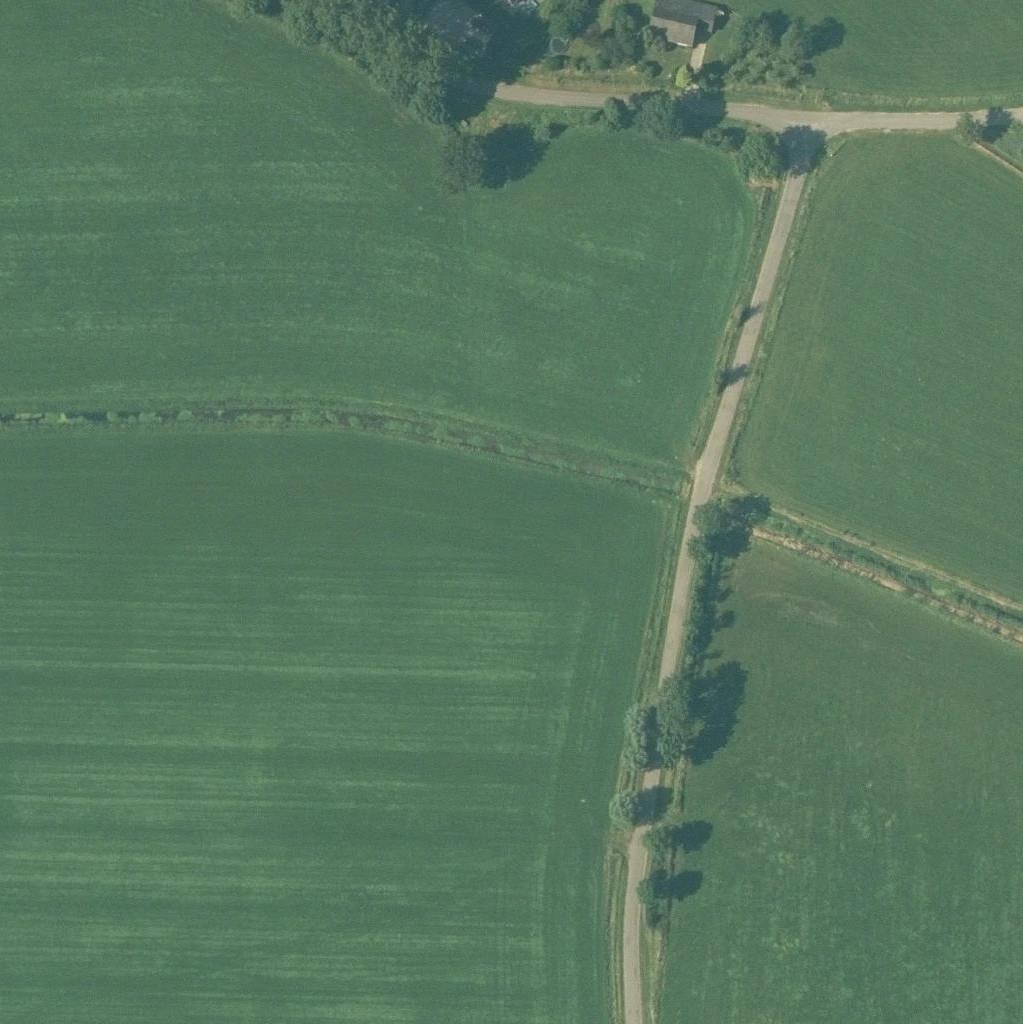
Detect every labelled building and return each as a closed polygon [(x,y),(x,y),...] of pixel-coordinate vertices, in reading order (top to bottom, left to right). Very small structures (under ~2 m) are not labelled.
[(650,39),(692,48),(698,21),(656,11),(650,39)]
